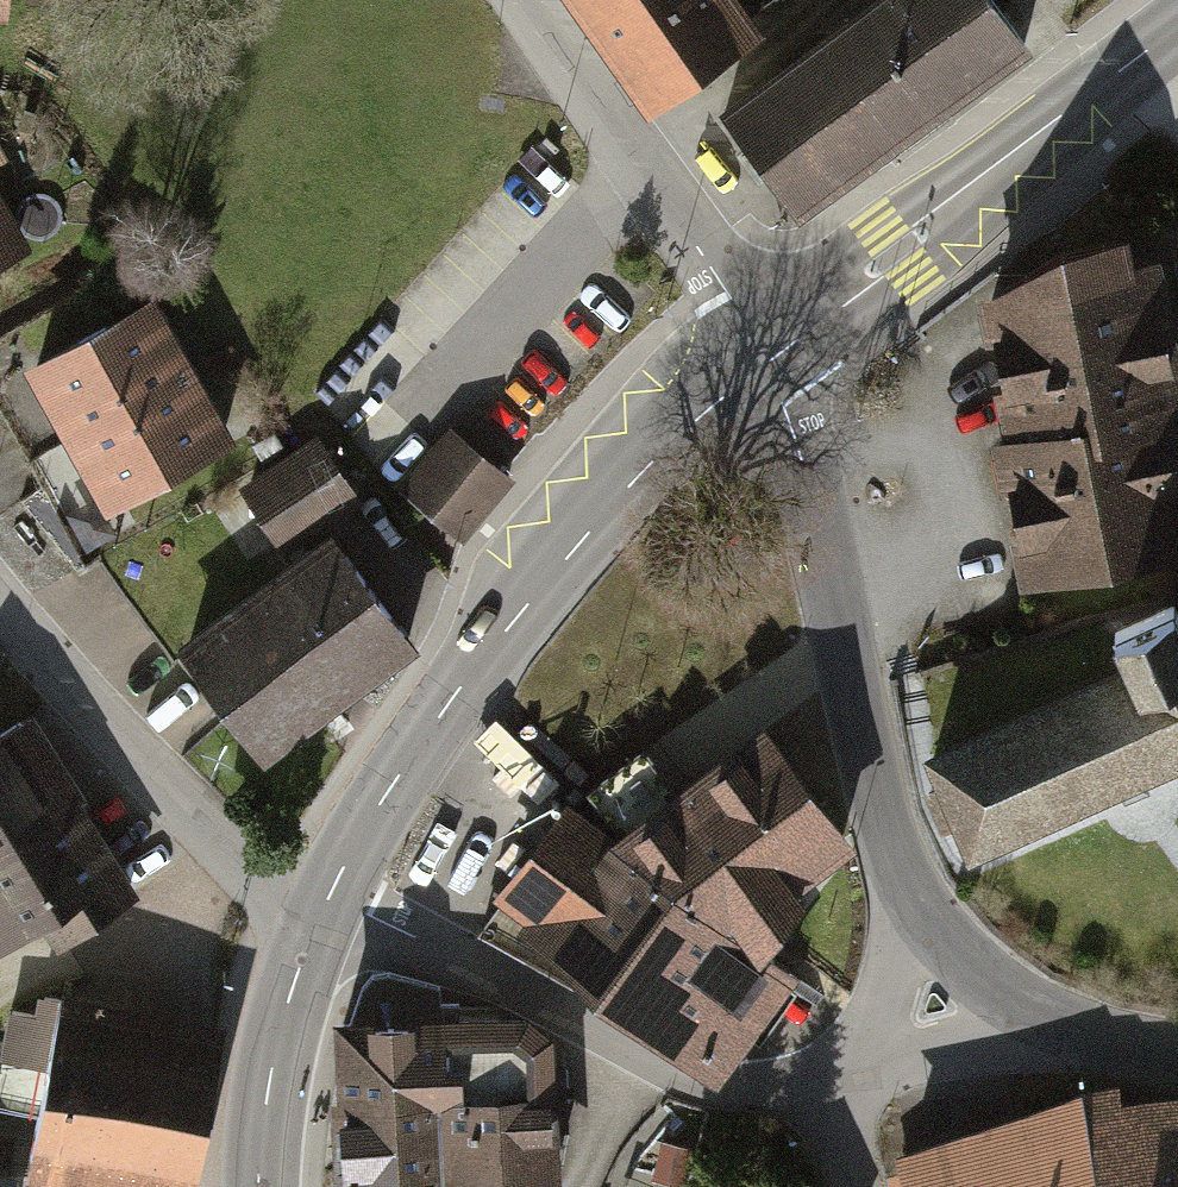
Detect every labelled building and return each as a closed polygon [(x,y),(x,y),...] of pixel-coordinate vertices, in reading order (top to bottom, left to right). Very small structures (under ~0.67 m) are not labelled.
[(641,84),(754,0),(577,0),(641,84)] [(698,117),(773,221),(1011,50),(975,0),(861,0),(698,117)] [(0,241),(0,271),(12,265),(0,241)] [(990,300),(1019,445),(1163,417),(1159,392),(1174,389),(1150,268),(990,300)] [(0,363),(0,386),(63,512),(214,437),(142,293),(0,363)] [(1027,575),(1177,546),(1177,490),(1163,417),(1019,445),(1002,448),(1027,575)] [(452,431),(406,487),(463,534),(509,478),(452,431)] [(261,570),(156,644),(242,765),(399,655),(308,526),(347,498),(304,437),(212,501),(261,570)] [(933,759),(972,848),(1176,760),(1174,755),(1177,753),(1177,611),(1175,604),(1113,631),(1130,670),(933,759)] [(0,721),(0,919),(23,904),(53,949),(127,901),(66,808),(74,803),(14,712),(0,721)] [(642,756),(589,797),(627,856),(761,949),(798,903),(786,886),(841,842),(768,738),(679,802),(642,756)] [(761,949),(627,856),(564,812),(502,900),(623,984),(613,997),(703,1059),(773,958),(761,949)] [(441,1103),(547,1095),(543,1041),(522,1023),(444,1026),(440,988),(390,973),(372,976),(362,988),(350,1026),(343,1027),(347,1086),(342,1087),(348,1186),(446,1186),(441,1103)] [(38,1000),(5,1172),(85,1186),(177,1186),(207,1032),(38,1000)] [(871,1150),(880,1186),(1177,1186),(1177,1102),(1116,1107),(1111,1083),(871,1150)] [(547,1095),(441,1103),(446,1186),(553,1186),(547,1095)]
